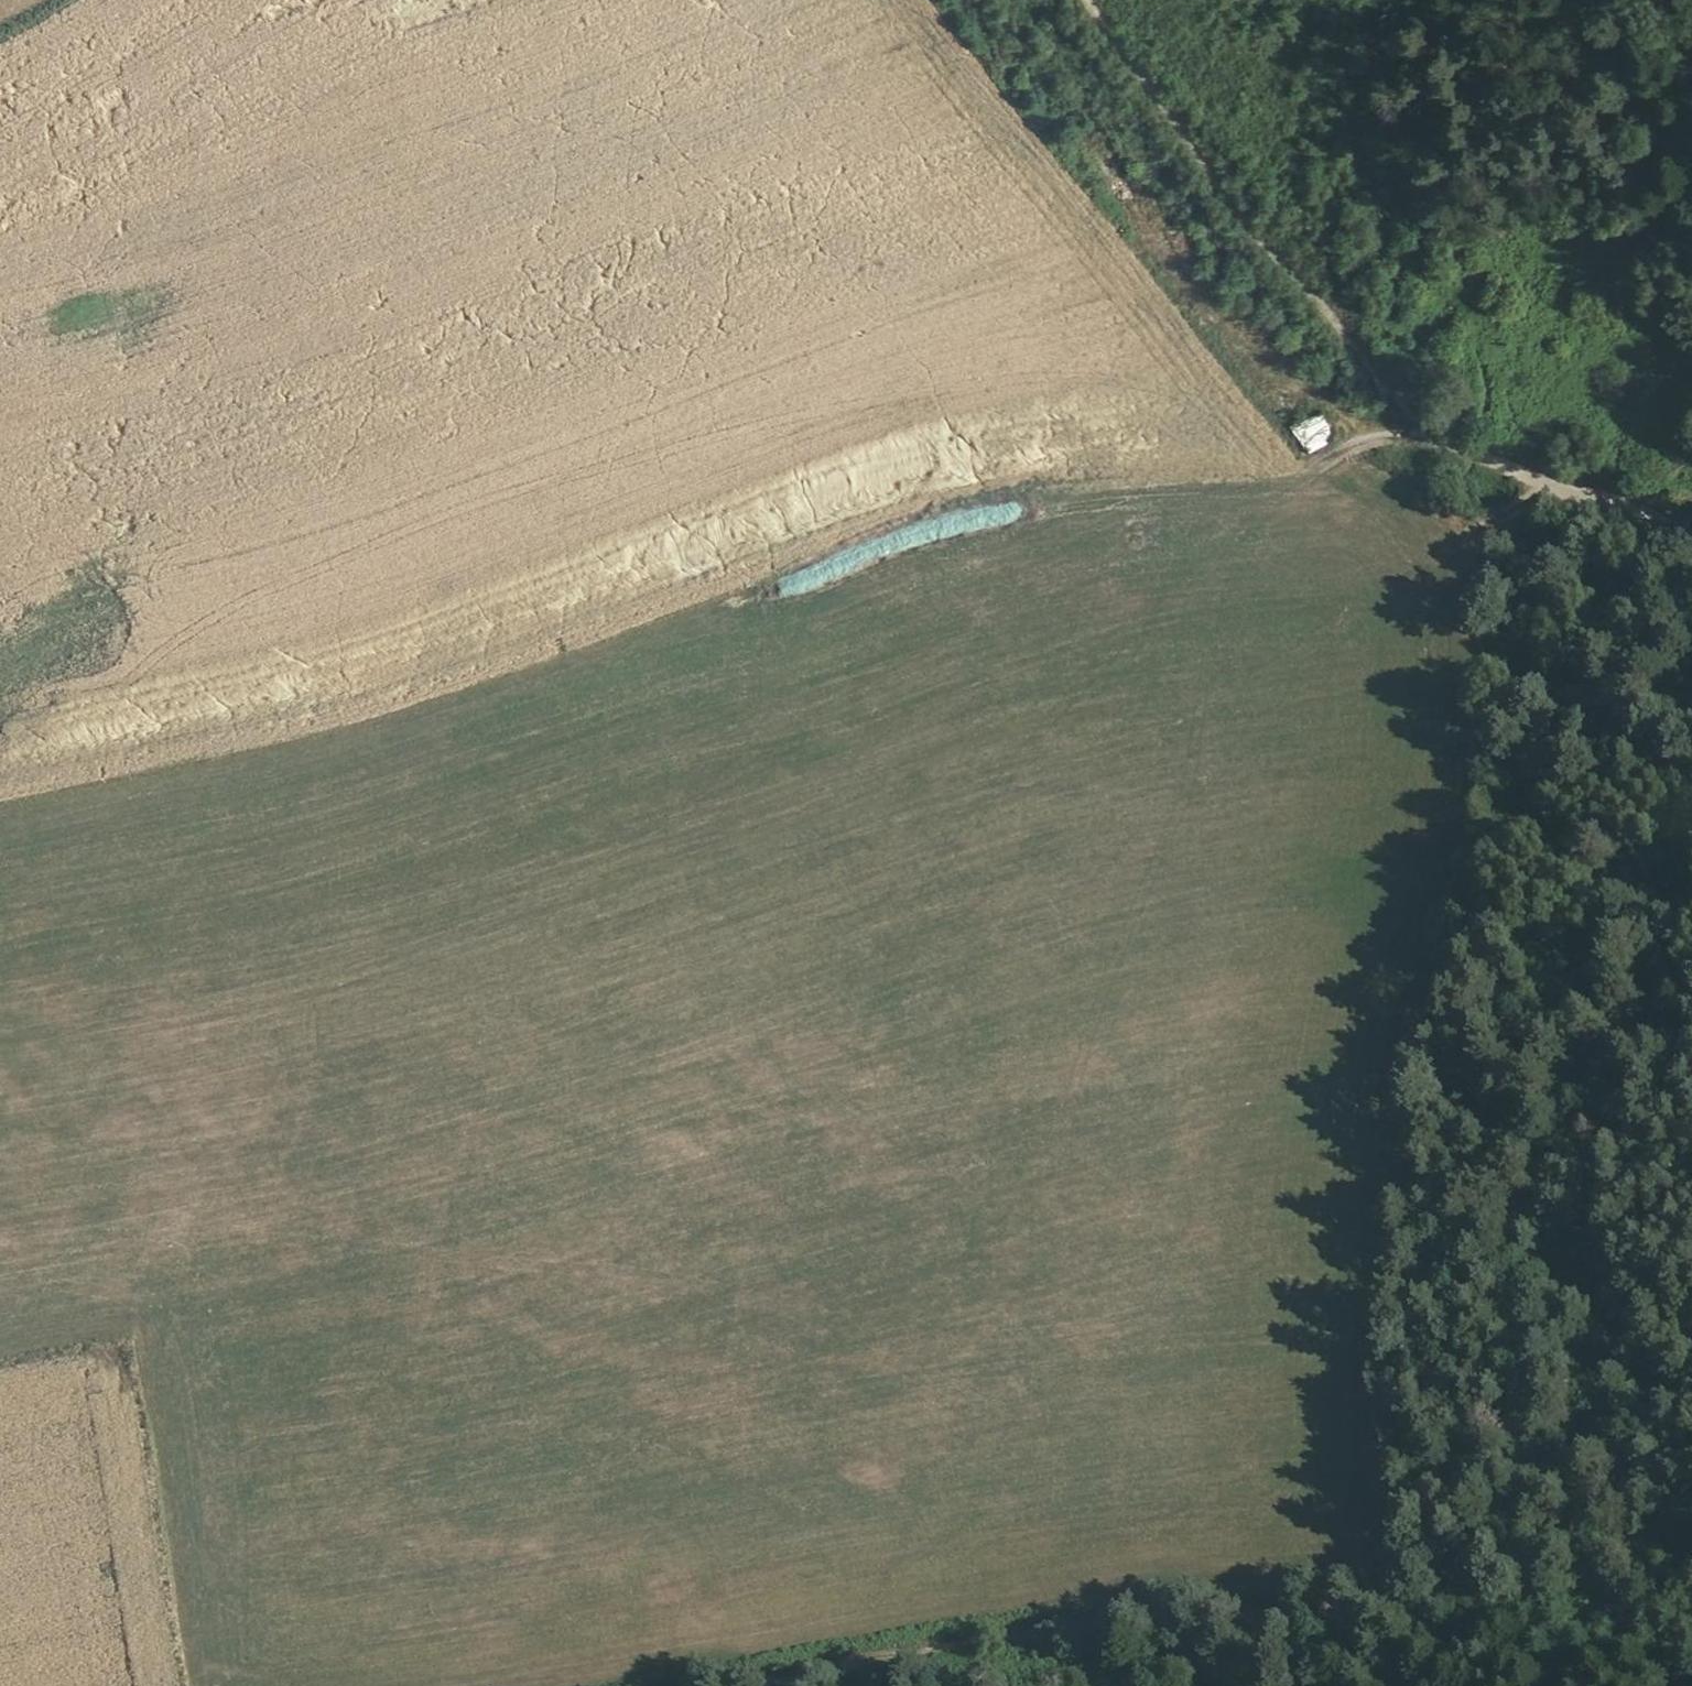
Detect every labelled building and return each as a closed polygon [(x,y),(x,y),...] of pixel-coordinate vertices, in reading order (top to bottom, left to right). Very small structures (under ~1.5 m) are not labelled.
[(1306,451),(1339,436),(1326,407),(1292,423),(1306,451)]
